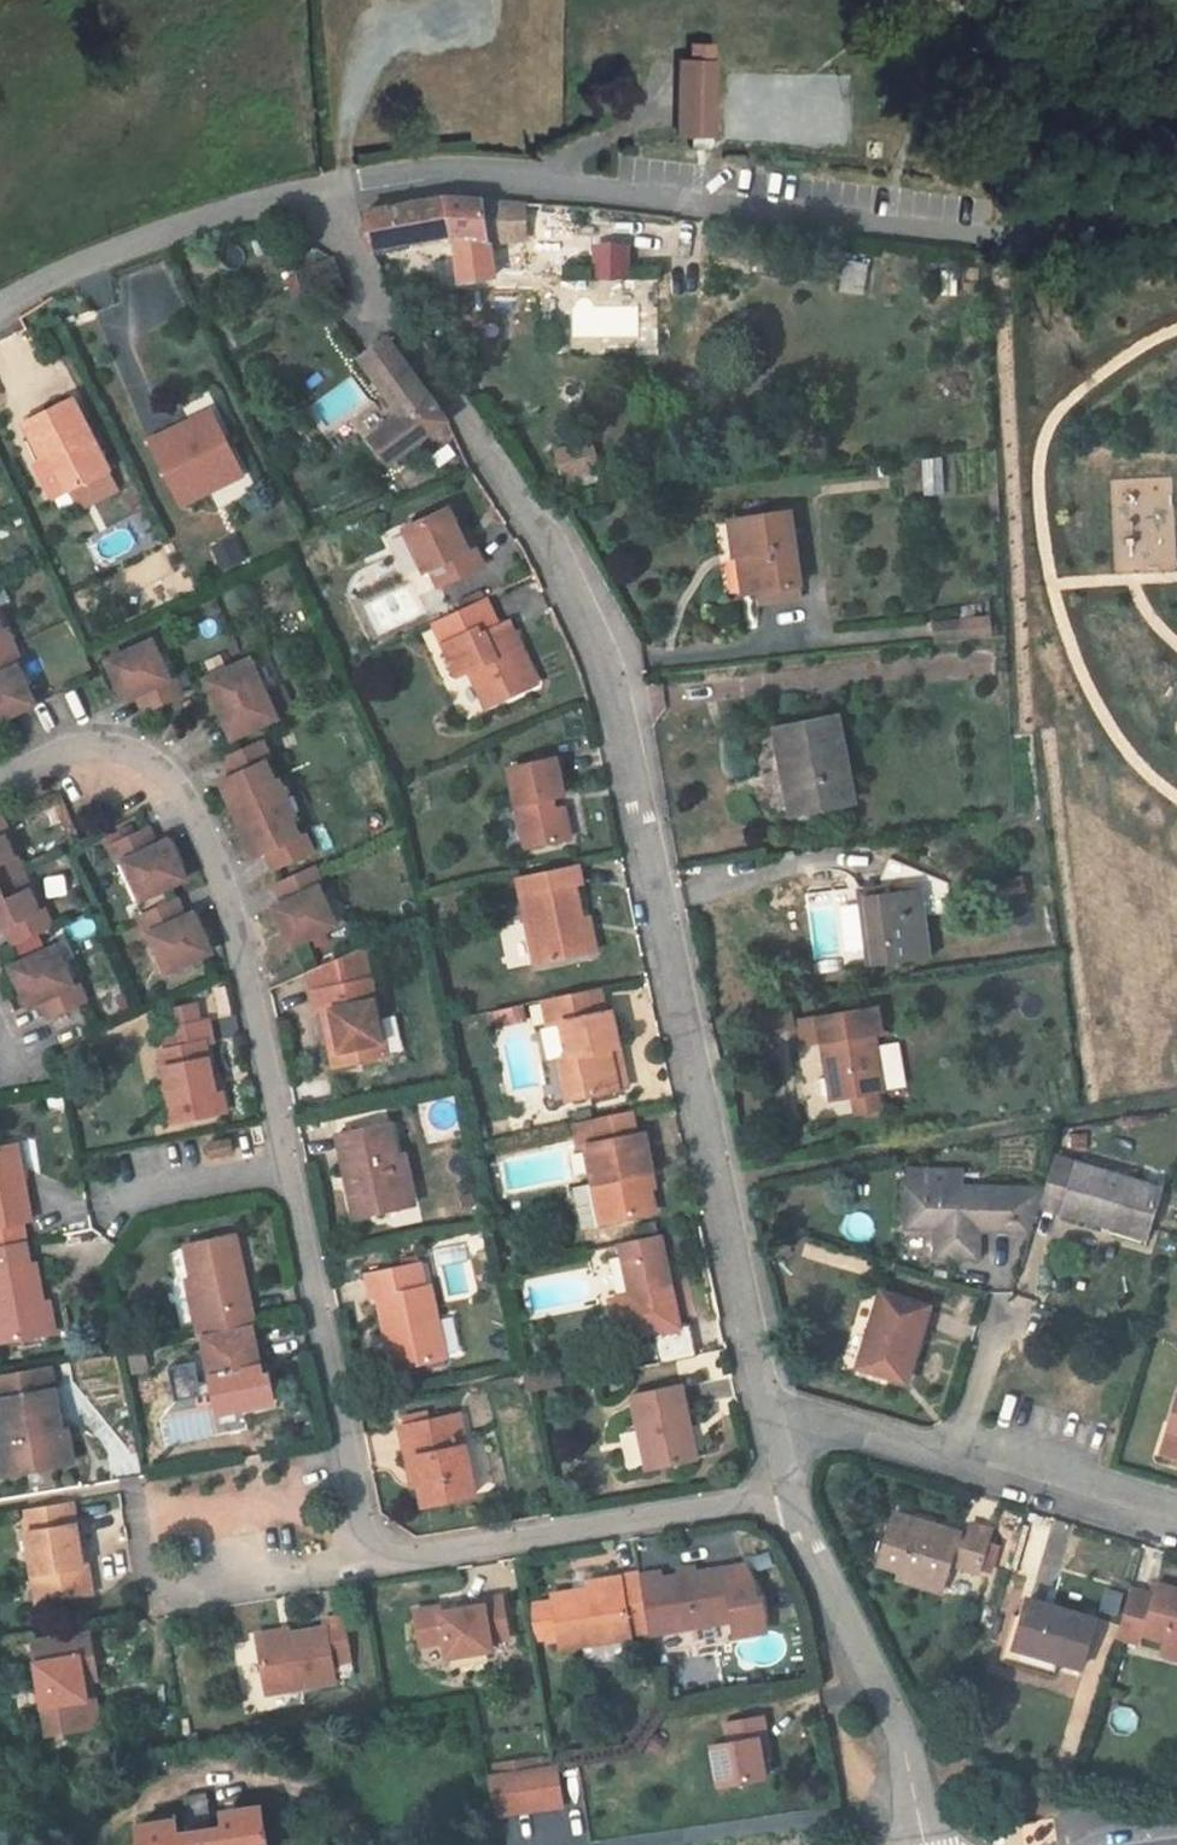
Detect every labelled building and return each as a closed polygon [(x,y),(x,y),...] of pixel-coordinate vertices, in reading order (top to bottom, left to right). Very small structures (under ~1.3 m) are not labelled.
[(679,59),(677,136),(711,136),(713,60),(679,59)] [(526,236),(524,203),(483,200),(444,198),(364,212),(370,248),(450,233),(454,235),(460,283),(494,277),(490,240),(526,236)] [(306,300),(343,286),(334,260),(296,274),(306,300)] [(414,302),(412,289),(392,294),(397,305),(414,302)] [(145,433),(207,404),(176,338),(114,367),(145,433)] [(420,441),(447,421),(387,338),(359,358),(400,415),(370,437),(390,463),(420,441)] [(67,491),(109,469),(73,399),(24,424),(43,460),(37,463),(54,497),(67,491)] [(591,442),(559,452),(566,475),(597,465),(591,442)] [(431,570),(439,587),(484,566),(475,548),(468,551),(460,531),(449,509),(405,530),(425,572),(431,570)] [(802,586),(791,512),(732,520),(737,559),(752,557),(757,592),(802,586)] [(460,531),(468,551),(475,548),(466,529),(460,531)] [(757,592),(752,557),(737,559),(742,594),(757,592)] [(804,599),(802,586),(757,592),(758,605),(804,599)] [(493,705),(537,685),(513,632),(502,636),(485,599),(446,617),(456,639),(443,644),(458,676),(476,668),(493,705)] [(433,623),(443,644),(456,639),(446,617),(433,623)] [(993,636),(991,617),(931,623),(934,643),(993,636)] [(15,647),(6,628),(3,629),(0,622),(0,654),(15,647)] [(498,627),(502,636),(513,632),(508,622),(498,627)] [(152,641),(112,660),(121,681),(117,684),(126,702),(136,696),(144,713),(183,695),(175,677),(170,679),(152,641)] [(36,705),(28,688),(19,668),(24,665),(15,647),(0,654),(0,721),(36,705)] [(229,719),(238,737),(278,718),(250,659),(210,678),(220,699),(216,702),(225,722),(229,719)] [(486,708),(493,705),(476,668),(470,671),(486,708)] [(837,719),(777,731),(785,771),(794,769),(802,812),(853,802),(837,719)] [(282,781),(276,784),(267,763),(272,761),(263,742),(224,760),(232,777),(221,783),(229,801),(233,798),(243,818),(289,797),(282,781)] [(556,759),(509,768),(526,849),(571,839),(564,807),(555,810),(552,798),(564,796),(556,759)] [(802,812),(794,769),(785,771),(793,814),(802,812)] [(305,834),(300,837),(290,815),(296,813),(289,797),(243,818),(252,839),(247,841),(256,858),(266,853),(274,871),(314,853),(305,834)] [(10,835),(2,817),(0,818),(0,884),(17,876),(10,861),(15,858),(6,838),(10,835)] [(119,865),(124,862),(141,901),(182,882),(173,861),(177,859),(169,841),(158,846),(150,829),(111,847),(119,865)] [(19,857),(10,861),(17,876),(26,872),(19,857)] [(950,896),(948,884),(890,859),(882,878),(883,894),(860,897),(868,967),(930,959),(924,916),(946,913),(944,897),(950,896)] [(578,864),(518,877),(535,963),(589,952),(574,885),(582,884),(578,864)] [(286,924),(296,946),(331,930),(337,927),(329,910),(319,889),(324,887),(316,868),(277,886),(285,903),(274,908),(282,926),(286,924)] [(26,872),(17,876),(24,891),(33,887),(26,872)] [(39,910),(29,889),(24,891),(17,876),(0,884),(0,930),(6,927),(14,944),(53,926),(44,908),(42,908),(42,909),(39,910)] [(1021,878),(1001,881),(1003,896),(1023,892),(1021,878)] [(148,936),(150,936),(167,974),(208,955),(198,933),(203,932),(195,914),(186,917),(178,900),(140,918),(148,936)] [(589,917),(582,918),(589,952),(596,950),(589,917)] [(55,946),(14,965),(24,986),(20,988),(28,1006),(39,1000),(47,1018),(86,1000),(78,982),(73,984),(55,946)] [(387,1056),(364,947),(309,972),(317,1012),(322,1010),(328,1039),(332,1038),(338,1066),(387,1056)] [(619,1048),(612,1011),(606,1012),(601,989),(543,1001),(548,1026),(561,1023),(569,1057),(559,1058),(568,1100),(618,1090),(610,1049),(619,1048)] [(802,1047),(822,1043),(828,1078),(831,1096),(832,1102),(855,1098),(857,1112),(877,1109),(875,1095),(884,1094),(874,1035),(875,1033),(882,1031),(878,1005),(797,1018),(799,1026),(802,1047)] [(492,1012),(495,1027),(524,1020),(521,1006),(492,1012)] [(167,1087),(175,1123),(220,1113),(213,1078),(206,1044),(213,1042),(209,1022),(195,1025),(191,1007),(169,1012),(172,1030),(163,1031),(167,1050),(160,1052),(167,1087)] [(628,1088),(619,1048),(610,1049),(618,1090),(628,1088)] [(220,1076),(213,1078),(220,1113),(227,1112),(220,1076)] [(822,1097),(831,1096),(828,1078),(818,1079),(822,1097)] [(168,1124),(175,1123),(167,1087),(160,1088),(168,1124)] [(653,1172),(645,1134),(637,1135),(633,1112),(594,1120),(575,1124),(580,1148),(586,1148),(593,1184),(575,1188),(583,1226),(601,1223),(655,1212),(648,1174),(653,1172)] [(338,1134),(355,1218),(401,1208),(391,1159),(397,1157),(390,1124),(338,1134)] [(230,1141),(209,1145),(212,1157),(233,1153),(230,1141)] [(0,1147),(0,1246),(26,1241),(22,1222),(31,1221),(17,1144),(0,1147)] [(397,1157),(391,1159),(401,1208),(415,1206),(404,1156),(397,1157)] [(1147,1227),(1158,1188),(1056,1158),(1041,1206),(1103,1224),(1106,1215),(1147,1227)] [(908,1169),(907,1185),(956,1187),(956,1171),(908,1169)] [(978,1230),(1029,1231),(1042,1189),(956,1187),(907,1185),(906,1227),(936,1228),(936,1256),(977,1257),(978,1230)] [(1144,1236),(1147,1227),(1106,1215),(1103,1224),(1144,1236)] [(680,1328),(660,1235),(621,1244),(632,1296),(611,1301),(620,1341),(680,1328)] [(235,1236),(185,1247),(204,1335),(251,1325),(254,1324),(235,1236)] [(49,1334),(36,1264),(30,1265),(26,1241),(0,1246),(0,1342),(49,1334)] [(373,1300),(379,1298),(393,1370),(445,1359),(430,1286),(424,1287),(420,1264),(367,1275),(373,1300)] [(882,1292),(858,1367),(906,1382),(930,1307),(882,1292)] [(204,1335),(201,1336),(218,1414),(273,1402),(267,1374),(262,1376),(251,1325),(204,1335)] [(51,1366),(43,1368),(47,1391),(55,1390),(51,1366)] [(0,1399),(0,1428),(2,1441),(0,1441),(0,1465),(2,1476),(74,1463),(68,1430),(62,1430),(55,1390),(47,1391),(43,1368),(0,1375),(0,1384),(3,1399),(0,1399)] [(681,1386),(632,1397),(647,1470),(696,1460),(681,1386)] [(403,1419),(405,1427),(431,1422),(429,1413),(403,1419)] [(459,1416),(453,1417),(459,1448),(465,1447),(459,1416)] [(409,1460),(415,1458),(424,1506),(476,1495),(465,1447),(459,1448),(453,1417),(431,1422),(405,1427),(402,1428),(409,1460)] [(634,1466),(634,1429),(619,1429),(619,1466),(634,1466)] [(1176,1457),(1176,1433),(1172,1432),(1166,1454),(1176,1457)] [(72,1501),(22,1510),(33,1574),(38,1573),(43,1601),(93,1592),(88,1564),(83,1565),(72,1501)] [(950,1563),(978,1572),(991,1531),(972,1526),(966,1543),(958,1541),(959,1534),(895,1514),(879,1565),(900,1571),(944,1585),(950,1563)] [(659,1573),(639,1577),(647,1627),(649,1634),(732,1620),(734,1635),(765,1629),(760,1599),(755,1599),(752,1583),(744,1565),(725,1568),(660,1579),(659,1573)] [(941,1593),(944,1585),(900,1571),(898,1580),(941,1593)] [(630,1637),(629,1630),(647,1627),(639,1577),(638,1573),(619,1576),(620,1583),(588,1588),(551,1594),(552,1601),(540,1603),(546,1639),(558,1636),(560,1649),(630,1637)] [(588,1588),(620,1583),(619,1576),(587,1582),(588,1588)] [(1156,1583),(1154,1593),(1132,1587),(1117,1639),(1140,1645),(1143,1633),(1167,1640),(1176,1643),(1176,1589),(1156,1583)] [(510,1639),(502,1597),(482,1601),(483,1607),(441,1613),(440,1608),(415,1613),(421,1647),(445,1642),(448,1658),(492,1650),(490,1642),(510,1639)] [(1059,1661),(1081,1668),(1096,1619),(1029,1599),(1023,1617),(1014,1614),(1000,1661),(1054,1677),(1059,1661)] [(461,1610),(483,1607),(482,1601),(460,1604),(461,1610)] [(540,1603),(528,1605),(534,1640),(546,1639),(540,1603)] [(325,1629),(257,1641),(267,1694),(336,1682),(332,1663),(350,1660),(343,1618),(324,1621),(325,1629)] [(89,1630),(73,1633),(74,1639),(90,1637),(89,1630)] [(73,1633),(32,1639),(47,1735),(91,1728),(84,1681),(92,1680),(97,1679),(90,1637),(74,1639),(73,1633)] [(1167,1640),(1162,1656),(1176,1660),(1176,1643),(1167,1640)] [(92,1680),(84,1681),(91,1728),(100,1727),(92,1680)] [(763,1718),(724,1724),(728,1744),(712,1746),(719,1787),(765,1779),(761,1758),(758,1740),(766,1739),(763,1718)] [(770,1757),(766,1739),(758,1740),(761,1758),(770,1757)] [(497,1764),(498,1772),(528,1768),(527,1760),(497,1764)] [(559,1806),(554,1765),(528,1768),(498,1772),(485,1774),(492,1816),(559,1806)] [(261,1808),(222,1814),(225,1828),(212,1830),(206,1795),(195,1796),(202,1844),(266,1844),(261,1808)] [(189,1833),(177,1836),(175,1821),(136,1827),(139,1844),(202,1844),(195,1796),(184,1798),(189,1833)]
